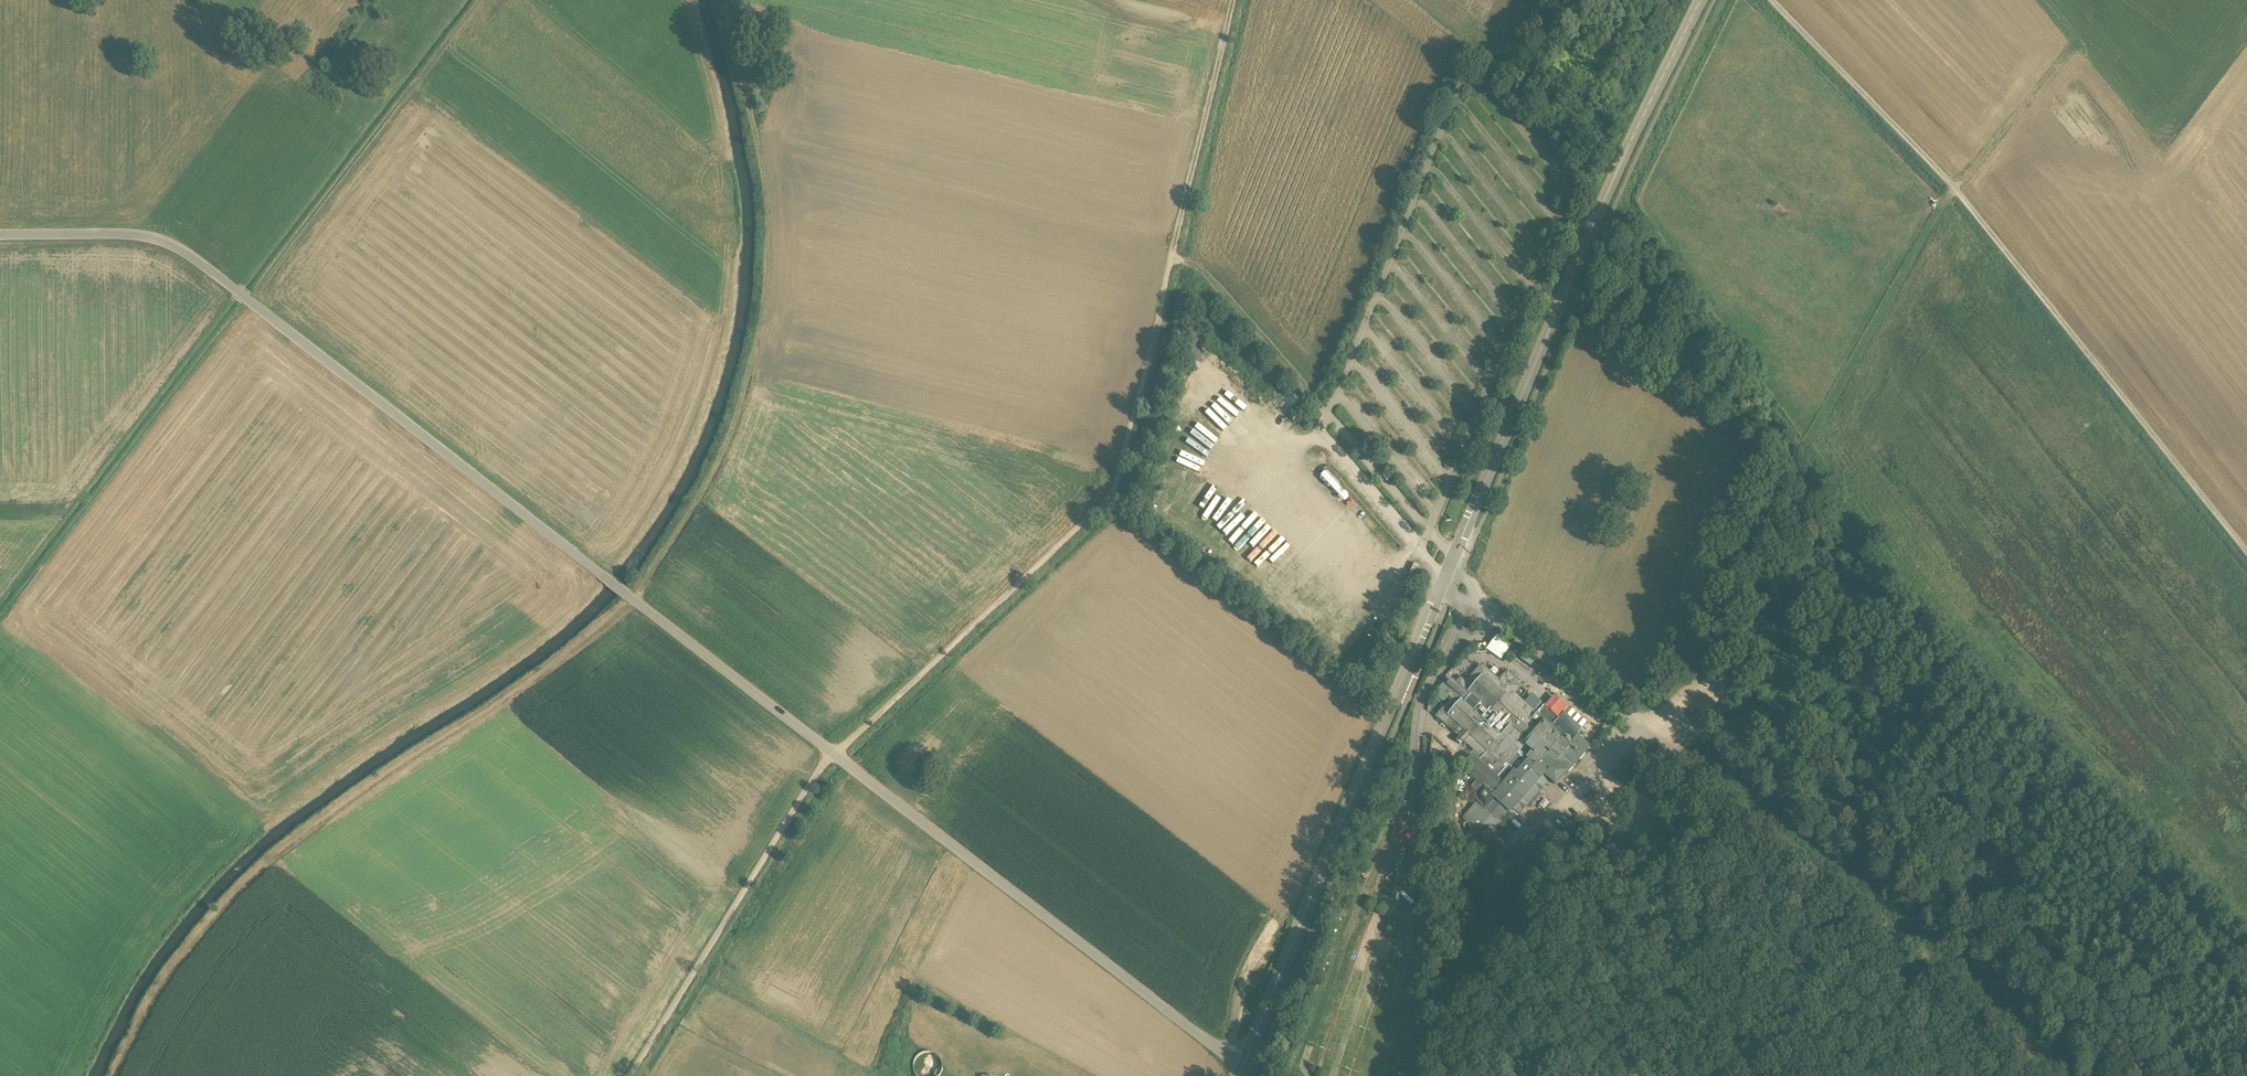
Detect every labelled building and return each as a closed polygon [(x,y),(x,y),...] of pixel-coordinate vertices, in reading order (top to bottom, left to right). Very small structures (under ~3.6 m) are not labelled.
[(1224,397),(1223,400),(1254,409),(1255,405),(1224,397)] [(1372,529),(1376,525),(1368,516),(1364,519),(1372,529)] [(1511,645),(1496,634),(1486,648),(1501,659),(1511,645)] [(1520,685),(1507,672),(1499,680),(1482,664),(1465,683),(1460,678),(1447,692),(1452,697),(1436,714),(1458,735),(1454,739),(1459,743),(1463,739),(1481,755),(1492,765),(1497,760),(1501,755),(1508,761),(1515,754),(1529,767),(1520,777),(1512,770),(1501,782),(1495,776),(1477,759),(1471,754),(1461,765),(1464,767),(1487,788),(1493,794),(1492,795),(1509,811),(1513,807),(1519,813),(1550,778),(1544,773),(1570,745),(1568,743),(1549,726),(1535,713),(1513,693),(1520,685)] [(1558,717),(1543,704),(1535,713),(1549,726),(1558,717)] [(1577,734),(1568,743),(1570,745),(1544,773),(1550,778),(1556,784),(1590,746),(1577,734)] [(1529,767),(1515,754),(1508,761),(1501,755),(1497,760),(1503,766),(1506,764),(1512,770),(1520,777),(1529,767)] [(1497,760),(1492,765),(1481,755),(1477,759),(1495,776),(1503,766),(1497,760)] [(1453,758),(1449,763),(1452,766),(1457,761),(1453,758)] [(1487,788),(1464,767),(1458,773),(1476,790),(1481,794),(1487,788)] [(1487,788),(1481,794),(1476,790),(1475,793),(1476,797),(1477,799),(1471,805),(1475,809),(1472,812),(1476,815),(1469,823),(1485,837),(1493,829),(1484,822),(1496,809),(1487,800),(1492,795),(1493,794),(1487,788)] [(1509,811),(1492,795),(1487,800),(1496,809),(1484,822),(1493,829),(1509,811)] [(1547,796),(1538,806),(1544,812),(1553,803),(1547,796)] [(1476,839),(1479,837),(1479,834),(1478,831),(1475,829),(1471,830),(1469,832),(1469,835),(1470,838),(1473,840),(1476,839)] [(943,1067),(941,1061),(938,1057),(933,1053),(928,1052),(922,1054),(917,1057),(914,1062),(913,1067),(914,1073),(916,1075),(939,1075),(941,1073),(943,1067)]
